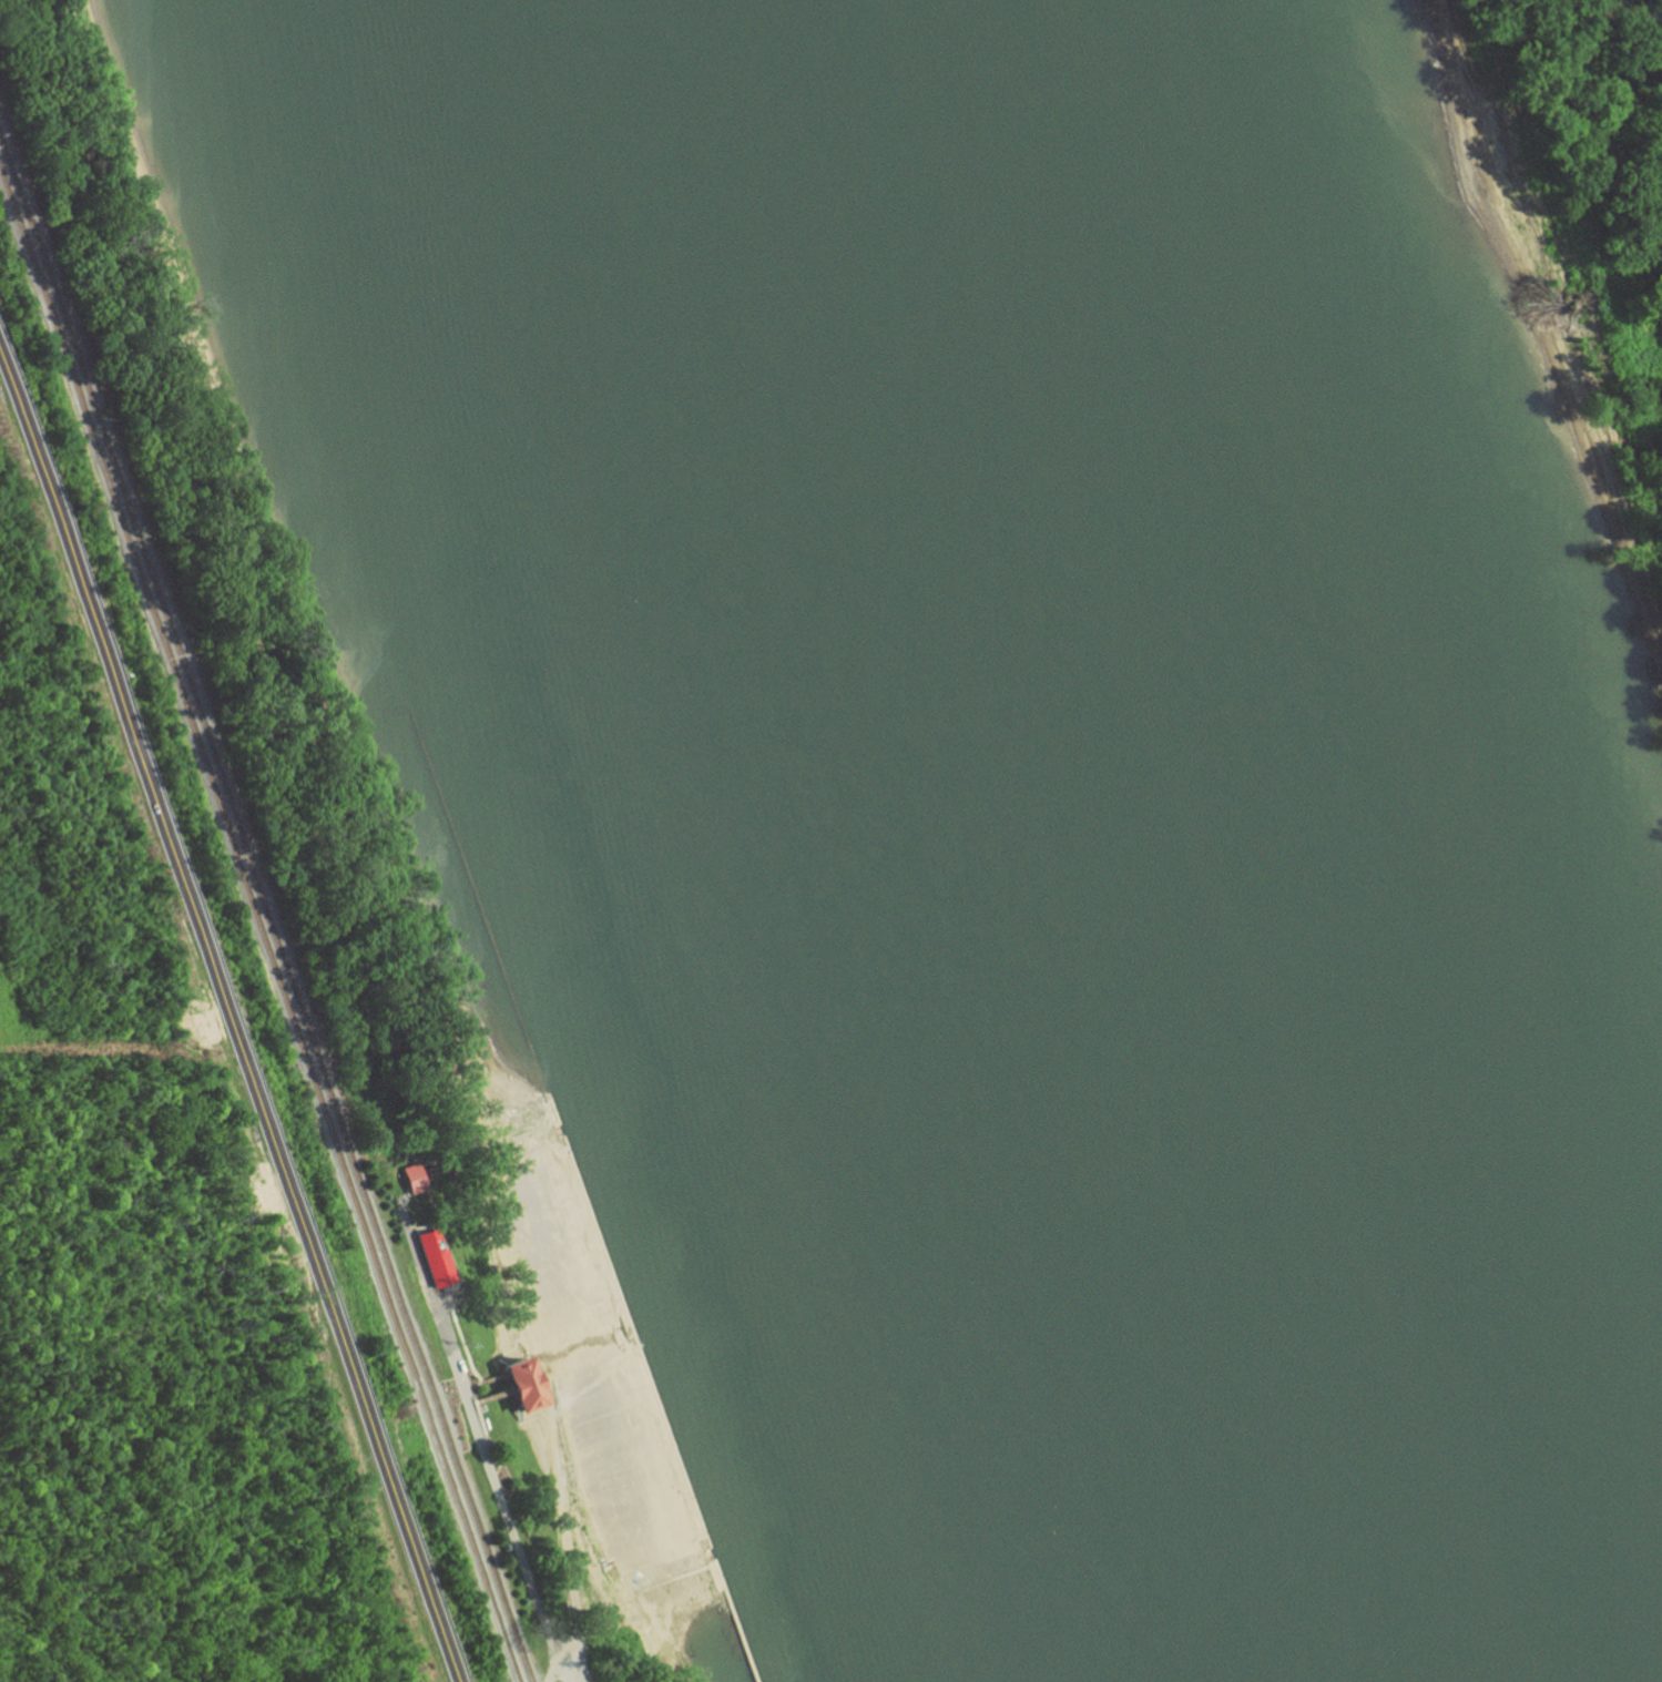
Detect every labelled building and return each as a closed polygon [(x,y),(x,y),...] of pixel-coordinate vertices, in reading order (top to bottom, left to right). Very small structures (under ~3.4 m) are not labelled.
[(399,1170),(408,1195),(422,1191),(414,1164),(399,1170)] [(417,1236),(436,1290),(458,1282),(439,1229),(417,1236)] [(491,1369),(494,1378),(500,1394),(509,1417),(533,1408),(516,1360),(491,1369)]
